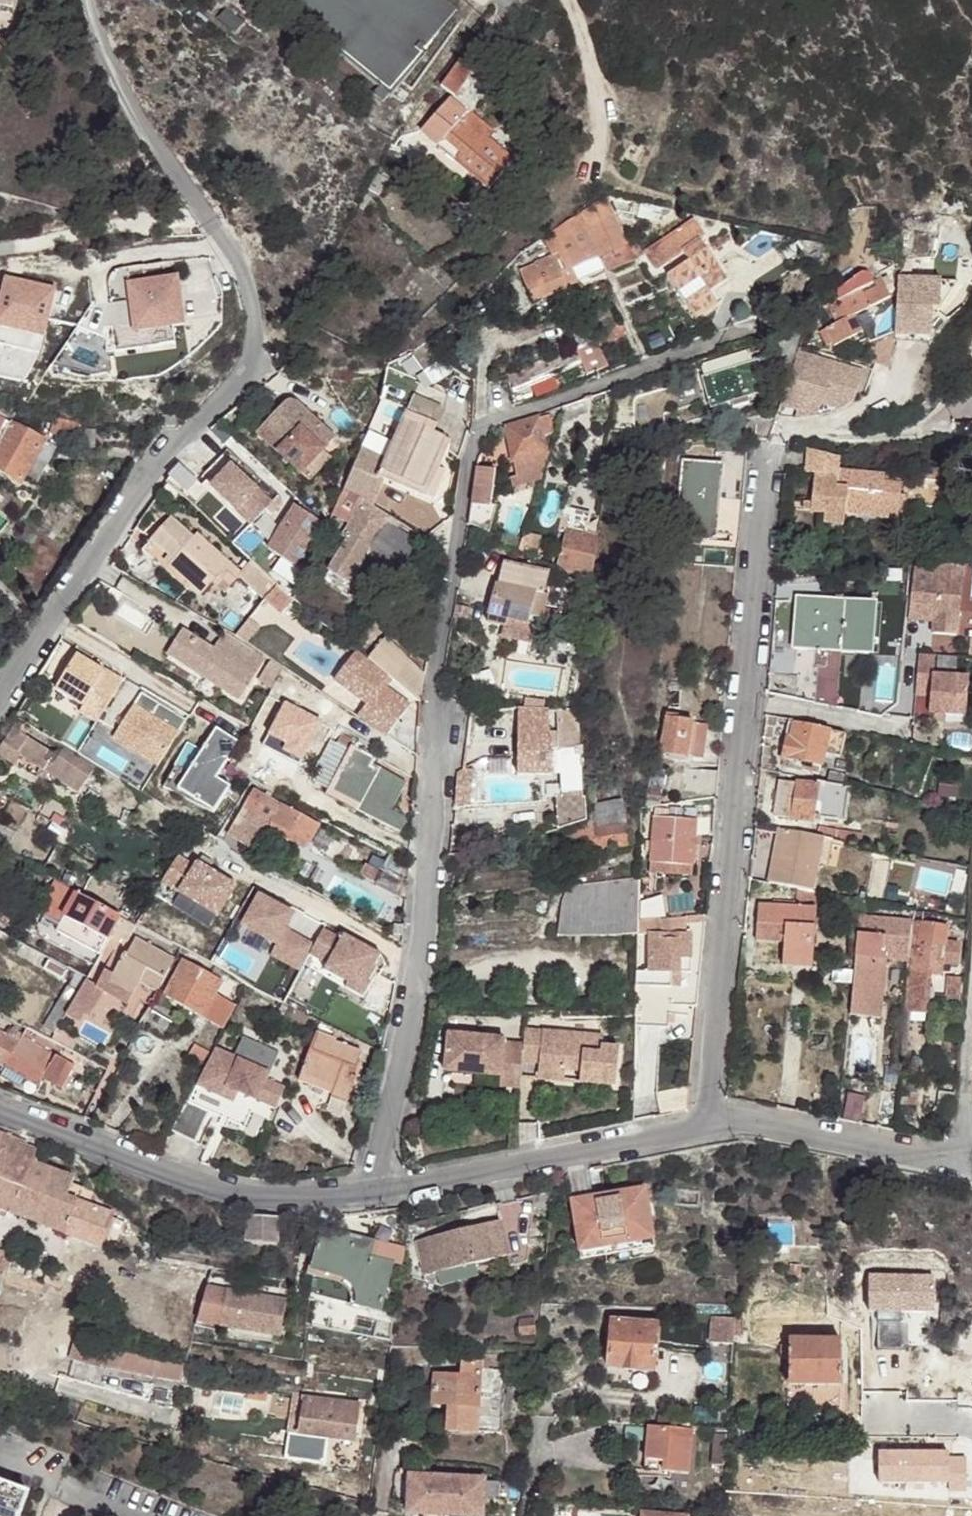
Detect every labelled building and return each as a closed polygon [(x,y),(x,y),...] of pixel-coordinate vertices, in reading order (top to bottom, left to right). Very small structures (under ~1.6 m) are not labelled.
[(242,8),(233,0),(220,0),(217,3),(234,17),(242,8)] [(472,45),(442,85),(456,96),(486,55),(472,45)] [(489,189),(512,161),(482,135),(488,130),(466,111),(443,138),(467,159),(461,166),(489,189)] [(429,155),(480,199),(489,189),(461,166),(467,159),(443,138),(429,155)] [(580,214),(599,257),(627,245),(605,197),(580,214)] [(642,203),(639,215),(653,218),(654,214),(664,218),(669,215),(672,210),(642,203)] [(553,232),(570,269),(599,257),(580,214),(553,232)] [(667,276),(691,311),(712,297),(708,292),(726,280),(699,239),(704,236),(693,220),(643,252),(653,268),(681,250),(688,261),(667,276)] [(523,279),(534,304),(567,289),(570,296),(576,294),(572,285),(566,270),(550,233),(544,238),(550,258),(535,267),(538,273),(523,279)] [(605,270),(606,272),(638,257),(631,243),(627,245),(599,257),(605,270)] [(570,269),(566,270),(572,285),(605,270),(599,257),(570,269)] [(824,298),(828,306),(863,289),(881,280),(873,264),(824,298)] [(898,331),(898,334),(934,334),(934,306),(941,306),(941,278),(897,278),(898,331)] [(941,278),(941,306),(958,278),(941,278)] [(178,279),(128,285),(134,325),(112,328),(114,353),(176,345),(175,328),(184,327),(178,279)] [(863,289),(872,307),(890,298),(881,280),(863,289)] [(3,281),(0,295),(0,348),(37,357),(52,291),(3,281)] [(828,306),(836,324),(849,317),(854,315),(872,307),(863,289),(828,306)] [(691,311),(697,320),(718,306),(712,297),(691,311)] [(580,362),(587,376),(607,368),(581,314),(565,323),(575,348),(509,377),(513,386),(580,362)] [(857,335),(863,332),(854,315),(849,317),(857,335)] [(825,329),(833,347),(857,335),(849,317),(836,324),(825,329)] [(898,334),(898,331),(874,340),(866,360),(890,367),(898,334)] [(440,358),(439,357),(428,342),(412,353),(424,370),(440,358)] [(863,372),(798,351),(776,415),(795,419),(817,416),(823,406),(838,411),(853,401),(863,372)] [(388,370),(393,378),(407,370),(401,361),(388,370)] [(386,459),(381,471),(386,474),(423,490),(436,495),(446,472),(433,467),(446,437),(430,431),(441,407),(414,395),(386,459)] [(561,406),(557,424),(587,412),(585,399),(561,406)] [(285,402),(264,425),(286,444),(278,452),(310,481),(331,458),(322,450),(334,437),(297,404),(296,402),(294,402),(293,401),(291,401),(289,400),(287,401),(285,402)] [(823,406),(817,416),(838,411),(823,406)] [(19,482),(34,457),(46,464),(56,446),(0,415),(0,471),(19,482)] [(50,433),(70,441),(77,423),(56,415),(50,433)] [(510,480),(512,488),(542,480),(548,456),(544,436),(552,435),(549,416),(505,427),(515,479),(510,480)] [(264,425),(257,432),(278,452),(286,444),(264,425)] [(85,428),(84,447),(95,447),(95,428),(85,428)] [(816,469),(811,510),(825,512),(824,522),(843,525),(845,512),(897,519),(902,485),(884,482),(885,475),(838,469),(840,456),(811,444),(808,468),(816,469)] [(352,468),(344,491),(374,507),(383,482),(386,474),(381,471),(386,459),(360,447),(352,468)] [(674,505),(672,526),(689,528),(711,530),(739,532),(742,496),(714,494),(717,459),(678,456),(675,491),(674,505)] [(177,463),(165,481),(195,508),(209,493),(177,463)] [(232,464),(210,486),(236,511),(257,488),(232,464)] [(477,467),(472,502),(490,505),(491,504),(495,470),(477,467)] [(920,470),(916,507),(939,510),(944,473),(920,470)] [(885,475),(884,482),(902,485),(903,477),(885,475)] [(272,502),(257,488),(236,511),(251,525),(272,502)] [(348,539),(328,571),(350,584),(367,555),(403,578),(423,545),(387,523),(391,517),(374,507),(344,491),(337,505),(356,515),(342,536),(348,539)] [(490,505),(472,502),(469,522),(493,533),(497,505),(491,504),(490,505)] [(325,524),(296,505),(268,549),(306,572),(317,550),(312,547),(325,524)] [(566,527),(555,568),(592,577),(598,535),(587,532),(590,513),(570,509),(568,516),(561,514),(559,526),(566,527)] [(171,517),(151,540),(169,555),(164,561),(191,585),(201,595),(213,582),(217,586),(222,579),(230,586),(239,576),(265,600),(277,586),(250,561),(241,572),(197,533),(194,537),(171,517)] [(671,539),(669,559),(687,561),(689,528),(672,526),(671,539)] [(525,532),(518,551),(535,560),(542,537),(525,532)] [(147,537),(139,546),(160,565),(164,561),(169,555),(151,540),(147,537)] [(164,561),(160,565),(187,589),(191,585),(164,561)] [(496,583),(487,616),(489,617),(487,624),(506,629),(508,621),(528,626),(530,616),(543,619),(549,595),(544,594),(549,572),(503,561),(498,584),(496,583)] [(938,571),(913,568),(908,619),(933,621),(933,633),(957,636),(964,564),(939,566),(938,571)] [(222,579),(217,586),(225,593),(230,586),(222,579)] [(293,600),(277,586),(265,600),(281,614),(293,600)] [(797,597),(793,648),(819,650),(831,651),(868,654),(872,602),(797,597)] [(872,602),(868,654),(878,655),(882,603),(872,602)] [(244,626),(237,636),(248,643),(259,627),(249,619),(244,626)] [(167,655),(179,662),(194,637),(182,630),(167,655)] [(224,631),(213,649),(219,653),(231,635),(224,631)] [(194,637),(179,662),(201,676),(208,665),(225,676),(218,686),(240,700),(267,655),(231,635),(219,653),(213,649),(194,637)] [(386,639),(369,658),(422,700),(425,674),(386,639)] [(369,702),(360,716),(386,736),(409,704),(379,683),(385,674),(356,650),(336,679),(369,702)] [(831,651),(819,650),(815,668),(828,668),(831,651)] [(935,656),(919,654),(918,663),(916,685),(915,695),(930,696),(929,714),(934,714),(944,715),(965,717),(969,679),(933,676),(935,656)] [(98,723),(124,681),(107,671),(106,673),(77,657),(57,690),(85,707),(81,713),(98,723)] [(257,680),(272,689),(283,667),(271,659),(257,680)] [(901,662),(899,683),(916,685),(918,663),(901,662)] [(225,676),(208,665),(201,676),(218,686),(225,676)] [(309,687),(284,672),(268,703),(293,716),(309,687)] [(767,672),(766,693),(795,699),(798,675),(767,672)] [(81,713),(85,707),(57,690),(49,703),(76,720),(81,713)] [(188,719),(161,702),(153,714),(136,704),(115,737),(159,765),(188,719)] [(518,708),(517,775),(552,775),(552,741),(549,741),(549,718),(548,718),(548,710),(518,708)] [(557,737),(580,736),(578,711),(556,711),(557,737)] [(764,714),(762,736),(771,737),(773,726),(775,726),(777,717),(764,714)] [(944,715),(934,714),(933,721),(943,723),(944,715)] [(665,719),(659,752),(687,757),(692,723),(665,719)] [(790,721),(780,758),(789,760),(787,766),(818,774),(820,766),(823,767),(826,753),(839,756),(844,734),(790,721)] [(16,722),(4,741),(21,755),(79,792),(95,767),(60,745),(55,754),(22,733),(27,727),(16,722)] [(707,724),(692,723),(687,757),(702,758),(707,724)] [(240,741),(218,727),(189,771),(175,763),(165,786),(188,796),(190,793),(215,807),(228,784),(215,776),(227,756),(230,758),(240,741)] [(329,788),(351,746),(345,743),(349,736),(341,732),(335,743),(329,739),(316,764),(320,767),(314,779),(329,788)] [(0,747),(0,756),(14,766),(21,755),(4,741),(0,747)] [(769,746),(761,745),(759,769),(766,770),(768,755),(769,746)] [(329,788),(328,789),(359,806),(357,812),(400,834),(406,823),(405,819),(394,812),(409,784),(380,768),(379,771),(371,767),(375,758),(351,746),(329,788)] [(580,761),(560,762),(562,797),(558,797),(560,829),(587,820),(585,796),(582,796),(580,761)] [(664,767),(651,765),(647,794),(659,797),(664,767)] [(691,768),(687,801),(715,798),(718,771),(691,768)] [(465,770),(457,775),(455,804),(470,805),(472,770),(465,770)] [(829,771),(827,783),(843,786),(845,774),(829,771)] [(939,775),(938,794),(958,797),(959,777),(939,775)] [(780,780),(774,816),(820,821),(820,818),(845,821),(850,788),(843,786),(827,783),(819,782),(818,786),(780,780)] [(253,789),(243,807),(228,835),(258,851),(270,829),(282,836),(287,839),(304,849),(307,842),(310,844),(319,825),(253,789)] [(328,789),(325,795),(357,812),(359,806),(328,789)] [(562,831),(567,855),(629,847),(623,799),(597,803),(595,792),(585,792),(586,805),(587,815),(588,822),(588,823),(562,831)] [(696,820),(695,831),(708,833),(709,815),(697,814),(696,820)] [(653,816),(649,862),(692,866),(695,831),(696,820),(653,816)] [(818,826),(816,836),(823,838),(833,839),(860,845),(862,835),(818,826)] [(167,827),(162,837),(174,843),(178,834),(167,827)] [(767,882),(813,891),(818,865),(823,838),(816,836),(778,828),(767,882)] [(887,833),(887,849),(897,851),(897,834),(887,833)] [(282,836),(279,842),(284,844),(287,839),(282,836)] [(833,839),(823,838),(818,865),(828,867),(833,839)] [(179,892),(196,866),(179,855),(163,882),(179,892)] [(198,862),(209,869),(214,862),(203,855),(198,862)] [(196,866),(179,892),(217,915),(236,886),(209,869),(198,862),(196,866)] [(649,862),(648,873),(691,877),(692,866),(649,862)] [(366,864),(360,875),(376,883),(376,885),(401,899),(403,879),(382,869),(381,871),(366,864)] [(561,902),(557,935),(638,933),(639,919),(640,878),(568,886),(561,902)] [(37,919),(57,929),(77,891),(57,881),(37,919)] [(57,929),(56,931),(100,954),(119,915),(120,914),(77,891),(57,929)] [(758,903),(757,924),(784,926),(783,943),(782,965),(812,967),(817,893),(797,891),(795,906),(758,903)] [(285,929),(293,914),(260,896),(243,926),(276,945),(285,929)] [(663,896),(642,901),(642,917),(664,915),(663,896)] [(858,915),(857,931),(864,932),(865,916),(858,915)] [(857,931),(855,955),(850,1015),(879,1018),(885,959),(908,962),(908,960),(911,921),(865,916),(864,932),(857,931)] [(116,927),(131,935),(137,925),(122,917),(116,927)] [(638,933),(638,935),(649,935),(649,973),(671,974),(679,974),(691,975),(691,934),(686,934),(686,924),(686,917),(661,919),(661,917),(639,919),(638,933)] [(911,921),(908,960),(941,963),(955,965),(958,944),(945,943),(946,928),(936,927),(937,918),(912,917),(911,921)] [(757,924),(756,941),(783,943),(784,926),(757,924)] [(288,964),(302,938),(285,929),(276,945),(271,955),(288,964)] [(315,945),(303,965),(363,997),(371,983),(369,982),(377,967),(375,965),(381,954),(344,934),(341,938),(323,929),(315,945)] [(97,986),(97,987),(104,991),(128,1005),(139,984),(141,979),(159,988),(173,961),(135,938),(126,957),(115,951),(105,970),(97,986)] [(303,965),(315,945),(302,938),(288,964),(300,971),(303,965)] [(168,952),(175,956),(180,948),(172,944),(168,952)] [(50,958),(45,968),(50,970),(45,979),(58,986),(63,977),(68,968),(50,958)] [(940,976),(941,963),(908,960),(908,962),(908,967),(909,967),(905,1011),(927,1013),(929,975),(940,976)] [(184,961),(166,998),(223,1027),(235,1004),(214,992),(220,979),(184,961)] [(637,985),(637,987),(649,987),(649,973),(638,972),(637,985)] [(671,974),(649,973),(649,987),(669,988),(671,989),(671,974)] [(679,974),(671,974),(671,989),(679,988),(679,974)] [(948,977),(947,995),(959,996),(960,978),(948,977)] [(157,993),(159,988),(141,979),(139,984),(157,993)] [(97,986),(87,980),(78,994),(66,1015),(79,1023),(84,1014),(88,1017),(104,991),(97,987),(97,986)] [(649,987),(637,987),(636,1026),(668,1029),(669,988),(649,987)] [(68,988),(45,1026),(55,1033),(66,1015),(78,994),(68,988)] [(308,1015),(291,1006),(286,1016),(304,1025),(308,1015)] [(320,1020),(318,1026),(331,1033),(333,1027),(320,1020)] [(543,1031),(525,1029),(523,1044),(521,1062),(538,1064),(537,1079),(564,1083),(565,1069),(566,1065),(579,1066),(579,1071),(577,1084),(614,1088),(618,1050),(601,1048),(603,1038),(569,1034),(568,1046),(542,1043),(543,1031)] [(5,1064),(6,1063),(22,1038),(9,1030),(5,1037),(0,1034),(0,1061),(5,1064)] [(542,1043),(568,1046),(569,1034),(543,1031),(542,1043)] [(317,1032),(301,1074),(335,1087),(344,1063),(356,1067),(362,1051),(335,1042),(336,1039),(317,1032)] [(504,1038),(448,1032),(443,1070),(499,1076),(498,1086),(518,1088),(521,1062),(523,1044),(503,1042),(504,1038)] [(235,1054),(217,1047),(189,1101),(187,1100),(171,1130),(196,1141),(210,1112),(245,1128),(256,1101),(276,1111),(284,1087),(267,1078),(279,1052),(244,1035),(235,1054)] [(22,1038),(6,1063),(41,1083),(43,1078),(62,1088),(74,1064),(22,1037),(22,1038)] [(195,1044),(188,1057),(202,1064),(209,1051),(195,1044)] [(5,1064),(0,1071),(36,1091),(41,1083),(6,1063),(5,1064)] [(344,1063),(335,1087),(301,1074),(299,1080),(345,1097),(356,1067),(344,1063)] [(107,1070),(96,1064),(90,1075),(101,1080),(107,1070)] [(689,1086),(656,1091),(659,1113),(671,1111),(672,1114),(687,1111),(689,1086)] [(848,1093),(842,1120),(859,1123),(860,1123),(865,1096),(848,1093)] [(0,1145),(0,1208),(8,1211),(66,1233),(78,1202),(66,1197),(74,1176),(36,1162),(40,1150),(26,1145),(27,1143),(4,1133),(0,1145)] [(570,1186),(579,1252),(653,1240),(645,1189),(592,1197),(590,1179),(570,1186)] [(78,1202),(66,1233),(102,1247),(104,1240),(112,1217),(113,1214),(78,1202)] [(416,1241),(425,1277),(436,1274),(475,1264),(509,1256),(512,1268),(526,1263),(533,1204),(499,1212),(501,1220),(416,1241)] [(5,1218),(8,1211),(0,1208),(0,1216),(5,1218)] [(246,1216),(245,1243),(278,1244),(279,1218),(246,1216)] [(112,1217),(104,1240),(119,1246),(128,1222),(112,1217)] [(322,1230),(310,1280),(309,1292),(380,1311),(391,1265),(367,1259),(371,1243),(322,1230)] [(579,1252),(580,1259),(654,1247),(653,1240),(579,1252)] [(371,1243),(367,1259),(391,1265),(401,1268),(404,1250),(371,1243)] [(7,1271),(13,1253),(0,1249),(0,1269),(7,1271)] [(746,1260),(744,1270),(754,1271),(755,1262),(746,1260)] [(475,1264),(436,1274),(440,1288),(478,1278),(475,1264)] [(789,1264),(789,1275),(806,1275),(807,1264),(789,1264)] [(62,1285),(66,1271),(49,1266),(45,1280),(62,1285)] [(285,1301),(207,1287),(201,1322),(219,1325),(219,1327),(279,1337),(285,1301)] [(662,1292),(662,1305),(674,1305),(675,1293),(662,1292)] [(732,1363),(735,1335),(736,1318),(713,1316),(709,1361),(732,1363)] [(519,1319),(520,1335),(535,1334),(534,1318),(519,1319)] [(743,1335),(745,1319),(736,1318),(735,1335),(743,1335)] [(612,1321),(607,1366),(653,1371),(657,1325),(612,1321)] [(68,1358),(101,1367),(182,1380),(184,1364),(106,1346),(75,1337),(68,1358)] [(789,1340),(788,1385),(841,1385),(841,1340),(789,1340)] [(516,1353),(516,1362),(532,1362),(531,1353),(516,1353)] [(434,1372),(432,1404),(449,1405),(447,1430),(476,1432),(501,1434),(506,1369),(483,1368),(483,1362),(461,1360),(460,1374),(434,1372)] [(248,1385),(246,1398),(266,1400),(268,1388),(248,1385)] [(934,1404),(971,1423),(971,1406),(941,1390),(934,1404)] [(302,1397),(297,1434),(322,1437),(340,1439),(355,1442),(361,1405),(302,1397)] [(648,1425),(645,1459),(663,1460),(662,1471),(688,1473),(692,1429),(648,1425)] [(711,1464),(724,1465),(727,1434),(714,1433),(711,1464)] [(322,1437),(318,1464),(336,1467),(340,1439),(322,1437)] [(408,1476),(407,1515),(422,1515),(438,1515),(444,1515),(446,1478),(408,1476)] [(444,1515),(482,1515),(483,1480),(446,1478),(444,1515)] [(28,1493),(0,1483),(0,1515),(20,1515),(28,1493)]
